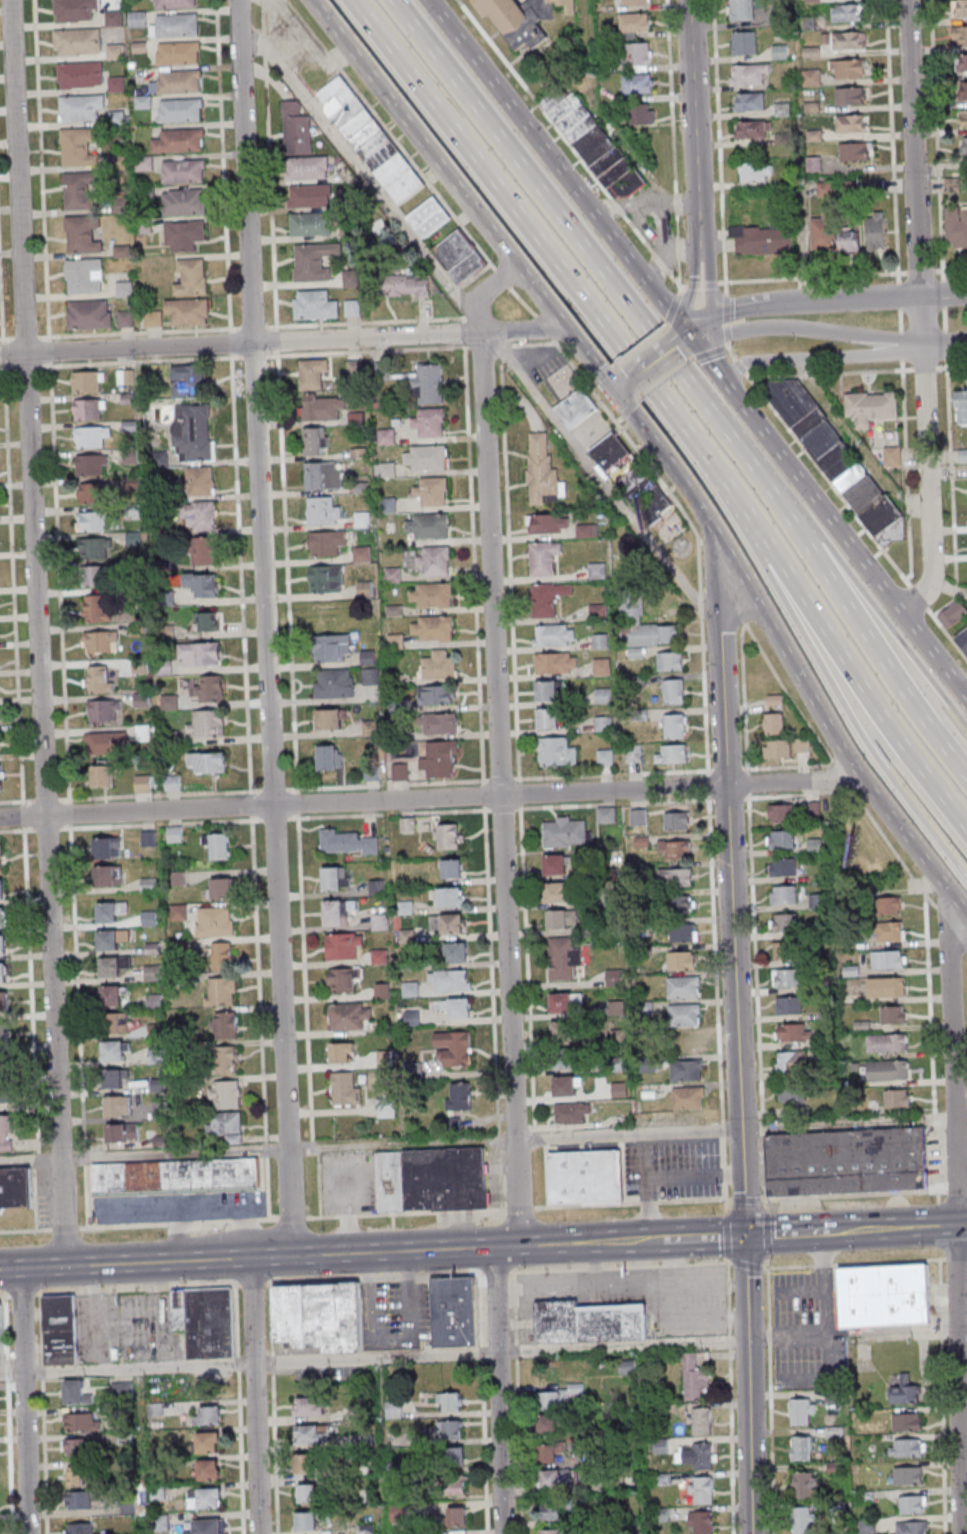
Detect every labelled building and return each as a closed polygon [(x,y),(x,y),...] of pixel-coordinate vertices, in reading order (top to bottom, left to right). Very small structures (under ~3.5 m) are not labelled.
[(99,0),(55,0),(55,24),(93,23),(93,10),(100,10),(99,0)] [(199,0),(152,0),(152,10),(199,9),(199,0)] [(518,0),(476,0),(476,4),(484,17),(493,16),(514,51),(528,43),(532,48),(547,39),(547,36),(537,20),(554,19),(554,5),(565,5),(565,14),(575,14),(575,0),(527,0),(520,4),(518,0)] [(754,19),(754,0),(729,0),(729,19),(754,19)] [(952,15),(966,15),(966,0),(952,0),(952,15)] [(862,4),(832,4),(832,22),(862,22),(862,4)] [(122,27),(122,12),(106,12),(106,27),(122,27)] [(649,32),(649,13),(620,13),(621,33),(649,32)] [(129,28),(146,28),(146,14),(129,14),(129,28)] [(154,37),(199,37),(199,16),(154,16),(154,37)] [(952,26),(952,43),(966,43),(966,26),(952,26)] [(55,56),(101,56),(100,30),(54,31),(55,56)] [(756,54),(756,31),(732,32),(732,55),(756,54)] [(833,32),(833,49),(865,49),(865,32),(833,32)] [(650,42),(629,42),(629,69),(650,69),(650,42)] [(157,65),(200,65),(200,43),(157,43),(157,65)] [(124,46),(107,46),(108,61),(125,60),(124,46)] [(865,78),(865,60),(830,60),(830,78),(865,78)] [(104,62),(58,63),(58,88),(105,87),(104,62)] [(770,64),(730,64),(730,84),(763,84),(763,74),(770,74),(770,64)] [(820,84),(820,69),(803,69),(803,84),(820,84)] [(202,71),(158,72),(158,94),(202,93),(202,71)] [(343,74),(315,94),(397,206),(425,185),(343,74)] [(623,74),(623,92),(653,92),(653,74),(623,74)] [(124,78),(109,78),(110,93),(124,92),(124,78)] [(645,183),(576,89),(568,95),(561,85),(540,101),(616,204),(645,183)] [(865,87),(837,87),(837,104),(865,104),(865,87)] [(765,110),(765,92),(733,92),(733,110),(765,110)] [(59,96),(60,122),(97,122),(97,111),(106,110),(105,95),(59,96)] [(159,100),(159,122),(204,122),(204,100),(159,100)] [(300,100),(283,101),(284,155),(311,155),(311,114),(300,115),(300,100)] [(630,124),(654,124),(654,104),(630,104),(630,124)] [(837,114),(837,131),(867,131),(867,114),(837,114)] [(735,121),(735,137),(770,137),(770,121),(735,121)] [(62,168),(101,166),(101,154),(94,154),(93,128),(61,130),(62,168)] [(161,130),(162,141),(151,141),(152,153),(206,151),(206,129),(161,130)] [(872,142),(840,142),(840,160),(872,160),(872,142)] [(329,179),(329,157),(285,157),(285,179),(329,179)] [(163,160),(163,182),(206,182),(206,160),(163,160)] [(773,181),(773,162),(740,162),(740,181),(773,181)] [(65,210),(96,210),(96,196),(91,196),(90,185),(98,185),(98,173),(64,174),(65,210)] [(288,207),(331,206),(330,184),(288,185),(288,207)] [(163,190),(163,215),(206,215),(205,190),(163,190)] [(452,217),(434,195),(405,217),(423,239),(452,217)] [(946,247),(966,247),(966,207),(946,207),(946,247)] [(867,211),(867,250),(886,250),(886,211),(867,211)] [(291,237),(332,236),(332,213),(290,213),(291,237)] [(65,217),(66,254),(104,254),(103,240),(94,241),(94,229),(101,229),(101,216),(65,217)] [(834,251),(834,218),(810,218),(810,251),(834,251)] [(196,242),(206,241),(206,220),(164,222),(166,253),(196,251),(196,242)] [(736,253),(792,254),(792,227),(729,226),(729,237),(736,237),(736,253)] [(488,265),(461,228),(430,249),(458,287),(488,265)] [(859,230),(840,230),(840,251),(859,251),(859,230)] [(332,281),(332,268),(325,268),(324,256),(342,256),(342,244),(293,245),(294,282),(332,281)] [(175,274),(182,274),(182,283),(174,283),(174,294),(208,294),(208,259),(175,259),(175,274)] [(65,260),(66,294),(104,293),(104,260),(65,260)] [(343,286),(359,286),(359,270),(343,270),(343,286)] [(382,296),(429,295),(428,279),(418,279),(417,274),(381,275),(382,296)] [(133,282),(117,282),(117,297),(133,297),(133,282)] [(340,299),(329,299),(329,290),(294,290),(294,319),(340,319),(340,299)] [(165,299),(165,317),(172,317),(172,325),(210,325),(210,299),(165,299)] [(113,328),(113,300),(67,301),(67,329),(113,328)] [(360,300),(345,300),(345,317),(360,317),(360,300)] [(118,327),(134,327),(134,310),(118,310),(118,327)] [(145,312),(145,327),(162,327),(162,312),(145,312)] [(301,359),(301,390),(326,390),(326,359),(301,359)] [(443,363),(418,363),(418,376),(414,376),(414,402),(443,402),(443,363)] [(208,396),(207,366),(170,366),(171,396),(208,396)] [(105,371),(72,371),(72,393),(105,393),(105,371)] [(768,394),(882,549),(894,541),(907,539),(905,522),(799,378),(766,382),(768,394)] [(570,431),(599,409),(582,386),(553,408),(570,431)] [(956,389),(956,424),(966,424),(966,389),(956,389)] [(846,419),(856,419),(856,429),(871,429),(871,418),(898,417),(897,392),(845,393),(846,419)] [(304,420),(337,420),(337,409),(346,409),(346,396),(304,396),(304,420)] [(106,399),(74,399),(74,420),(106,420),(106,399)] [(213,462),(213,406),(173,405),(172,450),(179,451),(179,461),(213,462)] [(444,408),(419,408),(419,419),(411,419),(411,429),(419,429),(419,438),(444,438),(444,408)] [(76,448),(104,448),(104,438),(112,438),(112,426),(76,426),(76,448)] [(304,454),(328,454),(328,427),(304,427),(304,454)] [(376,429),(376,445),(394,445),(394,429),(376,429)] [(589,451),(607,473),(631,452),(613,430),(589,451)] [(528,504),(558,504),(558,495),(565,495),(565,482),(558,482),(558,468),(549,468),(549,432),(528,432),(528,504)] [(403,471),(448,470),(448,446),(403,447),(403,471)] [(884,447),(884,467),(901,467),(901,447),(884,447)] [(137,463),(137,450),(124,450),(124,463),(137,463)] [(153,466),(166,466),(166,453),(153,453),(153,466)] [(77,454),(77,474),(109,474),(109,454),(77,454)] [(305,461),(305,490),(340,490),(340,461),(305,461)] [(395,463),(376,463),(376,477),(395,477),(395,463)] [(617,481),(650,525),(674,507),(642,463),(617,481)] [(214,467),(185,467),(185,496),(214,496),(214,467)] [(412,498),(421,498),(421,506),(447,506),(447,477),(420,477),(420,488),(412,488),(412,498)] [(109,483),(79,483),(79,503),(109,503),(109,483)] [(307,524),(341,524),(341,505),(335,505),(335,497),(307,497),(307,524)] [(395,498),(382,498),(382,513),(395,513),(395,498)] [(186,501),(186,530),(218,530),(218,501),(186,501)] [(113,531),(113,512),(77,512),(77,531),(113,531)] [(355,526),(370,526),(370,512),(355,512),(355,526)] [(405,514),(405,532),(414,532),(414,538),(448,539),(448,514),(405,514)] [(569,533),(569,514),(528,514),(528,533),(569,533)] [(596,537),(596,524),(577,524),(577,537),(596,537)] [(346,547),(346,531),(309,531),(309,556),(338,556),(338,547),(346,547)] [(192,565),(216,565),(216,537),(192,537),(192,565)] [(80,538),(80,558),(112,558),(112,538),(80,538)] [(530,575),(552,575),(552,552),(561,552),(561,542),(530,542),(530,575)] [(353,547),(353,562),(370,562),(370,547),(353,547)] [(450,547),(424,547),(424,555),(416,555),(416,566),(424,566),(424,574),(450,574),(450,547)] [(589,578),(606,578),(606,563),(589,563),(589,578)] [(343,593),(343,566),(310,566),(310,593),(343,593)] [(85,587),(106,587),(106,567),(85,567),(85,587)] [(400,568),(385,568),(385,582),(400,582),(400,568)] [(184,573),(184,587),(195,587),(195,597),(218,597),(218,573),(184,573)] [(371,591),(371,582),(359,582),(359,591),(371,591)] [(452,583),(409,583),(409,608),(452,608),(452,583)] [(532,617),(556,617),(556,595),(572,595),(572,583),(532,583),(532,617)] [(624,647),(630,647),(630,657),(642,657),(641,644),(681,644),(681,624),(643,625),(643,590),(623,590),(624,647)] [(83,622),(108,622),(108,596),(83,596),(83,622)] [(948,630),(966,613),(966,607),(959,598),(937,617),(948,630)] [(346,623),(346,602),(313,602),(313,623),(346,623)] [(608,604),(590,604),(590,619),(608,619),(608,604)] [(219,612),(195,612),(195,631),(219,631),(219,612)] [(420,641),(453,641),(453,616),(420,616),(420,623),(411,623),(411,633),(420,633),(420,641)] [(533,624),(533,646),(574,646),(574,624),(533,624)] [(954,640),(966,654),(966,628),(954,640)] [(85,632),(85,654),(119,654),(119,632),(85,632)] [(389,634),(388,646),(403,647),(404,635),(389,634)] [(593,648),(609,648),(609,634),(593,634),(593,648)] [(349,635),(315,635),(315,661),(350,660),(349,635)] [(179,643),(179,666),(220,666),(220,643),(179,643)] [(419,680),(456,679),(455,658),(446,658),(446,649),(429,650),(430,659),(419,660),(419,680)] [(373,650),(361,650),(361,665),(373,665),(373,650)] [(576,652),(535,653),(535,673),(576,673),(576,652)] [(658,670),(683,670),(683,652),(658,652),(658,670)] [(609,675),(609,658),(593,658),(593,675),(609,675)] [(88,666),(88,692),(112,692),(112,666),(88,666)] [(362,685),(378,685),(378,668),(362,668),(362,685)] [(314,670),(315,699),(354,698),(354,669),(314,670)] [(223,675),(197,675),(197,701),(223,701),(223,675)] [(664,703),(684,703),(684,679),(664,679),(664,703)] [(535,701),(558,701),(558,680),(535,680),(535,701)] [(418,686),(418,705),(454,705),(454,686),(418,686)] [(781,704),(781,696),(769,696),(769,704),(781,704)] [(119,721),(119,710),(121,710),(121,700),(89,700),(89,721),(119,721)] [(558,708),(536,708),(536,728),(558,728),(558,708)] [(342,709),(315,709),(315,729),(342,729),(342,709)] [(225,710),(195,710),(195,722),(186,722),(186,737),(225,737),(225,710)] [(460,713),(420,713),(420,734),(460,734),(460,713)] [(765,713),(765,734),(784,733),(784,713),(765,713)] [(686,714),(664,714),(664,738),(686,738),(686,714)] [(611,730),(611,717),(595,717),(595,730),(611,730)] [(149,726),(137,726),(137,740),(149,740),(149,726)] [(128,732),(90,732),(90,753),(128,753),(128,732)] [(540,766),(577,766),(577,746),(567,746),(567,738),(540,738),(540,766)] [(427,756),(417,757),(418,770),(425,770),(426,778),(457,777),(456,740),(427,741),(427,756)] [(765,758),(790,758),(790,740),(765,740),(765,758)] [(315,770),(341,770),(341,745),(315,745),(315,770)] [(627,745),(627,761),(640,761),(640,745),(627,745)] [(661,745),(661,762),(686,762),(686,745),(661,745)] [(614,749),(598,749),(598,766),(614,766),(614,749)] [(225,752),(189,752),(189,773),(225,773),(225,752)] [(407,779),(407,764),(392,764),(393,780),(407,779)] [(112,766),(92,766),(92,788),(112,788),(112,766)] [(151,775),(135,775),(135,792),(151,792),(151,775)] [(165,776),(165,791),(180,791),(180,776),(165,776)] [(818,803),(819,819),(807,820),(807,803),(818,803)] [(767,806),(792,805),(792,824),(770,825),(770,819),(767,819),(767,806)] [(598,822),(615,822),(615,807),(598,807),(598,822)] [(631,809),(631,825),(647,825),(647,809),(631,809)] [(664,812),(664,829),(689,829),(689,812),(664,812)] [(543,847),(586,847),(586,818),(543,818),(543,847)] [(461,824),(436,824),(436,849),(461,849),(461,824)] [(358,837),(358,830),(320,830),(321,853),(378,852),(378,837),(358,837)] [(230,860),(230,833),(210,833),(210,860),(230,860)] [(770,833),(794,833),(794,851),(768,851),(768,838),(770,838),(770,833)] [(121,838),(93,838),(93,859),(121,859),(121,838)] [(806,840),(807,855),(821,854),(820,839),(806,840)] [(690,841),(658,841),(658,854),(665,854),(665,857),(690,857),(690,841)] [(543,854),(543,875),(570,875),(570,854),(543,854)] [(440,859),(440,878),(462,878),(462,859),(440,859)] [(772,860),(794,859),(794,877),(770,878),(770,866),(772,866),(772,860)] [(96,887),(123,887),(123,866),(96,866),(96,887)] [(320,867),(320,890),(350,890),(350,867),(320,867)] [(659,886),(692,886),(692,868),(659,868),(659,886)] [(236,878),(210,878),(210,898),(236,898),(236,878)] [(571,882),(546,882),(546,902),(571,902),(571,882)] [(436,907),(464,907),(464,887),(436,887),(436,907)] [(773,888),(795,887),(796,905),(769,906),(768,894),(773,894),(773,888)] [(692,895),(669,895),(669,914),(692,914),(692,895)] [(808,895),(809,910),(826,909),(825,895),(808,895)] [(899,896),(900,909),(897,910),(898,915),(870,916),(869,898),(899,896)] [(357,900),(321,900),(321,925),(347,925),(347,909),(357,909),(357,900)] [(128,902),(96,902),(96,922),(117,922),(117,912),(128,912),(128,902)] [(188,920),(187,904),(171,905),(171,920),(188,920)] [(233,936),(233,907),(197,907),(197,936),(233,936)] [(576,928),(576,910),(546,910),(546,928),(576,928)] [(156,925),(155,912),(142,912),(142,925),(156,925)] [(371,930),(387,930),(387,914),(371,914),(371,930)] [(431,914),(431,934),(466,934),(466,914),(431,914)] [(774,915),(797,914),(797,933),(772,934),(772,921),(774,921),(774,915)] [(899,922),(900,941),(876,941),(875,936),(869,936),(868,923),(899,922)] [(670,941),(697,941),(697,924),(670,924),(670,941)] [(98,950),(118,950),(118,940),(129,940),(129,930),(98,930),(98,950)] [(326,933),(326,960),(362,960),(362,933),(326,933)] [(574,967),(580,967),(580,937),(549,937),(549,980),(574,980),(574,967)] [(232,942),(211,942),(211,969),(232,969),(232,942)] [(467,963),(467,942),(445,942),(445,963),(467,963)] [(772,944),(797,943),(798,960),(773,961),(772,944)] [(696,951),(669,951),(669,969),(696,969),(696,951)] [(869,952),(870,970),(903,969),(903,957),(899,957),(899,951),(869,952)] [(814,954),(814,963),(829,963),(828,953),(814,954)] [(132,957),(99,957),(99,978),(121,978),(121,967),(132,967),(132,957)] [(145,981),(160,979),(159,965),(144,967),(145,981)] [(857,965),(858,976),(842,977),(842,966),(857,965)] [(329,967),(329,992),(355,992),(355,980),(362,980),(362,967),(329,967)] [(770,971),(799,969),(800,988),(775,989),(775,987),(771,987),(770,971)] [(435,970),(435,990),(471,990),(471,970),(435,970)] [(624,985),(624,970),(606,970),(606,985),(624,985)] [(700,976),(668,976),(668,997),(700,997),(700,976)] [(205,977),(205,1005),(237,1005),(237,977),(205,977)] [(867,979),(868,999),(904,998),(903,977),(867,979)] [(99,987),(99,1007),(123,1007),(123,987),(99,987)] [(549,993),(549,1013),(582,1012),(582,992),(549,993)] [(775,998),(800,997),(801,1015),(775,1016),(775,998)] [(471,1018),(471,998),(446,998),(446,1018),(471,1018)] [(626,1015),(626,1001),(609,1001),(609,1015),(626,1015)] [(329,1003),(329,1030),(364,1030),(364,1023),(371,1023),(370,1002),(329,1003)] [(700,1004),(669,1004),(669,1025),(700,1025),(700,1004)] [(879,1008),(880,1026),(905,1025),(905,1013),(902,1013),(902,1007),(879,1008)] [(820,1010),(820,1020),(833,1020),(833,1010),(820,1010)] [(211,1039),(238,1039),(238,1012),(211,1012),(211,1039)] [(129,1015),(104,1015),(104,1023),(110,1023),(110,1033),(129,1033),(129,1015)] [(852,1021),(853,1031),(868,1031),(868,1020),(852,1021)] [(551,1042),(573,1042),(573,1021),(551,1021),(551,1042)] [(777,1025),(803,1024),(803,1031),(811,1031),(811,1040),(804,1040),(804,1042),(781,1043),(781,1040),(777,1040),(777,1025)] [(10,1045),(10,1025),(0,1025),(0,1045),(10,1045)] [(471,1032),(435,1032),(435,1060),(442,1059),(442,1066),(471,1066),(471,1032)] [(700,1032),(675,1032),(675,1053),(700,1053),(700,1032)] [(865,1035),(865,1053),(906,1052),(905,1034),(865,1035)] [(817,1036),(818,1047),(832,1046),(832,1036),(817,1036)] [(102,1041),(102,1062),(129,1062),(129,1041),(102,1041)] [(329,1064),(355,1064),(355,1042),(329,1042),(329,1064)] [(238,1046),(217,1046),(217,1073),(238,1073),(238,1046)] [(554,1050),(554,1068),(576,1068),(576,1050),(554,1050)] [(777,1053),(805,1052),(805,1062),(812,1062),(812,1071),(807,1071),(807,1073),(775,1074),(775,1065),(778,1065),(777,1053)] [(671,1060),(671,1081),(702,1081),(702,1060),(671,1060)] [(865,1062),(906,1061),(907,1081),(866,1082),(865,1062)] [(128,1069),(104,1069),(104,1089),(128,1089),(128,1069)] [(362,1105),(362,1083),(355,1083),(355,1072),(331,1072),(331,1105),(362,1105)] [(552,1076),(552,1096),(578,1096),(578,1076),(552,1076)] [(211,1108),(239,1108),(239,1081),(211,1081),(211,1108)] [(459,1129),(459,1110),(471,1110),(471,1083),(451,1083),(452,1097),(446,1098),(447,1129),(459,1129)] [(780,1090),(780,1084),(804,1083),(804,1102),(797,1102),(797,1107),(807,1107),(807,1118),(792,1118),(792,1103),(777,1103),(776,1090),(780,1090)] [(13,1104),(13,1087),(0,1087),(0,1104),(13,1104)] [(673,1088),(673,1109),(703,1109),(703,1088),(673,1088)] [(883,1091),(884,1108),(908,1108),(908,1095),(906,1095),(905,1090),(883,1091)] [(133,1117),(133,1096),(104,1096),(104,1117),(133,1117)] [(395,1099),(376,1099),(376,1117),(395,1117),(395,1099)] [(589,1103),(554,1103),(554,1123),(589,1123),(589,1103)] [(241,1112),(212,1112),(212,1123),(206,1123),(205,1134),(226,1134),(226,1142),(240,1143),(241,1112)] [(14,1150),(14,1116),(0,1116),(0,1150),(14,1150)] [(106,1124),(106,1142),(139,1142),(139,1124),(106,1124)] [(767,1133),(770,1196),(928,1188),(925,1126),(767,1133)] [(401,1149),(484,1145),(487,1208),(431,1211),(430,1207),(404,1208),(401,1149)] [(404,1208),(375,1210),(372,1150),(401,1149),(404,1208)] [(548,1154),(616,1151),(619,1202),(550,1206),(548,1154)] [(92,1168),(94,1195),(256,1188),(255,1161),(92,1168)] [(3,1206),(30,1205),(29,1168),(0,1169),(0,1213),(3,1206)] [(839,1292),(835,1292),(837,1332),(931,1327),(928,1266),(838,1270),(839,1292)] [(432,1279),(435,1345),(477,1343),(474,1277),(432,1279)] [(359,1283),(362,1351),(325,1352),(325,1347),(296,1349),(295,1341),(275,1342),(273,1287),(359,1283)] [(232,1287),(170,1288),(171,1329),(186,1329),(186,1358),(233,1358),(232,1287)] [(76,1364),(76,1295),(43,1295),(43,1364),(76,1364)] [(577,1343),(535,1345),(534,1304),(576,1303),(576,1311),(577,1343)] [(577,1343),(646,1341),(644,1308),(576,1311),(577,1343)] [(678,1354),(708,1352),(708,1361),(697,1362),(697,1364),(695,1364),(695,1369),(697,1369),(699,1372),(708,1371),(708,1382),(707,1383),(707,1388),(704,1388),(705,1390),(706,1395),(705,1397),(703,1397),(703,1403),(682,1404),(681,1365),(679,1365),(678,1354)] [(633,1359),(633,1375),(618,1375),(617,1360),(633,1359)] [(898,1374),(899,1387),(889,1388),(890,1405),(918,1403),(917,1395),(921,1394),(920,1385),(909,1386),(908,1374),(898,1374)] [(63,1383),(63,1390),(60,1391),(60,1399),(63,1399),(64,1408),(82,1407),(82,1405),(91,1404),(91,1396),(82,1396),(81,1382),(63,1383)] [(109,1384),(110,1401),(131,1400),(130,1383),(109,1384)] [(566,1384),(566,1390),(549,1391),(549,1393),(534,1394),(534,1401),(540,1401),(540,1412),(559,1411),(559,1404),(561,1404),(561,1403),(568,1403),(568,1396),(582,1395),(581,1383),(566,1384)] [(824,1392),(824,1402),(840,1402),(840,1391),(824,1392)] [(435,1395),(457,1394),(458,1413),(442,1414),(442,1405),(435,1405),(435,1395)] [(292,1402),(317,1400),(317,1409),(322,1408),(323,1418),(297,1419),(296,1417),(292,1418),(292,1402)] [(788,1400),(809,1400),(809,1404),(814,1404),(815,1415),(808,1415),(809,1426),(790,1427),(790,1418),(789,1418),(788,1400)] [(384,1402),(399,1401),(400,1419),(385,1420),(384,1402)] [(161,1403),(162,1417),(146,1417),(145,1404),(161,1403)] [(665,1404),(665,1416),(651,1416),(650,1405),(665,1404)] [(347,1406),(347,1422),(362,1422),(361,1405),(347,1406)] [(197,1416),(197,1408),(219,1408),(219,1428),(200,1428),(200,1426),(191,1427),(191,1416),(197,1416)] [(690,1410),(709,1409),(710,1437),(691,1438),(691,1425),(686,1425),(686,1418),(691,1418),(690,1410)] [(64,1416),(91,1414),(92,1423),(99,1422),(99,1432),(65,1433),(65,1424),(62,1422),(61,1418),(64,1416)] [(891,1415),(917,1414),(917,1418),(920,1418),(921,1432),(892,1433),(891,1415)] [(536,1418),(537,1436),(556,1435),(555,1417),(536,1418)] [(436,1422),(459,1422),(459,1441),(438,1441),(438,1435),(443,1435),(443,1432),(436,1432),(436,1422)] [(323,1436),(323,1445),(297,1446),(297,1445),(292,1446),(292,1438),(289,1438),(289,1430),(291,1429),(291,1428),(297,1428),(297,1429),(316,1428),(316,1427),(326,1426),(326,1435),(323,1436)] [(827,1436),(826,1427),(840,1426),(841,1436),(827,1436)] [(116,1434),(117,1445),(131,1444),(130,1433),(116,1434)] [(355,1434),(355,1448),(370,1448),(370,1434),(355,1434)] [(195,1436),(218,1435),(219,1445),(216,1445),(216,1456),(196,1457),(196,1453),(190,1453),(190,1444),(195,1444),(195,1436)] [(791,1438),(809,1437),(810,1462),(789,1463),(789,1448),(791,1448),(791,1438)] [(666,1439),(667,1455),(652,1455),(652,1439),(666,1439)] [(63,1441),(63,1454),(65,1454),(65,1458),(97,1457),(96,1446),(88,1446),(88,1440),(63,1441)] [(893,1440),(918,1440),(918,1444),(920,1444),(920,1458),(893,1458),(893,1456),(887,1456),(887,1449),(893,1449),(893,1440)] [(537,1448),(552,1448),(551,1443),(564,1443),(564,1454),(554,1455),(555,1466),(538,1466),(537,1448)] [(680,1450),(690,1449),(690,1444),(710,1443),(711,1464),(710,1464),(710,1472),(693,1473),(692,1465),(681,1466),(680,1450)] [(463,1449),(464,1468),(445,1469),(444,1460),(438,1460),(438,1450),(463,1449)] [(590,1452),(590,1467),(604,1467),(604,1451),(590,1452)] [(293,1458),(313,1457),(314,1476),(295,1477),(293,1458)] [(386,1463),(386,1476),(401,1476),(401,1462),(386,1463)] [(826,1463),(826,1474),(840,1474),(840,1462),(826,1463)] [(196,1464),(216,1463),(217,1470),(217,1472),(219,1474),(219,1480),(218,1481),(218,1484),(197,1484),(197,1481),(191,1481),(191,1472),(196,1472),(196,1464)] [(356,1467),(356,1479),(371,1478),(370,1467),(356,1467)] [(65,1469),(81,1468),(82,1488),(66,1489),(66,1482),(63,1482),(63,1476),(66,1476),(65,1469)] [(892,1468),(892,1486),(922,1486),(922,1473),(920,1473),(920,1468),(892,1468)] [(539,1473),(557,1472),(557,1471),(569,1471),(569,1488),(559,1488),(559,1491),(540,1492),(539,1473)] [(792,1473),(810,1473),(810,1479),(816,1478),(816,1487),(811,1488),(811,1490),(816,1490),(816,1502),(793,1502),(793,1490),(790,1490),(790,1483),(792,1483),(792,1473)] [(653,1475),(653,1486),(668,1486),(668,1474),(653,1475)] [(464,1477),(464,1497),(445,1498),(444,1485),(435,1485),(435,1477),(464,1477)] [(687,1486),(692,1486),(692,1479),(711,1478),(711,1506),(693,1506),(693,1495),(687,1495),(687,1486)] [(163,1485),(163,1501),(149,1501),(148,1486),(163,1485)] [(297,1486),(315,1485),(315,1492),(323,1492),(323,1504),(315,1504),(315,1506),(297,1506),(297,1486)] [(388,1488),(388,1502),(403,1502),(402,1487),(388,1488)] [(185,1493),(197,1491),(197,1492),(220,1491),(220,1501),(218,1502),(218,1511),(197,1512),(197,1511),(187,1511),(187,1509),(186,1509),(185,1501),(187,1501),(187,1499),(185,1498),(185,1493)] [(857,1492),(858,1502),(872,1502),(872,1491),(857,1492)] [(89,1493),(89,1510),(68,1512),(68,1508),(65,1508),(65,1504),(64,1504),(64,1494),(89,1493)] [(118,1497),(119,1514),(134,1514),(133,1496),(118,1497)] [(897,1497),(898,1515),(922,1514),(922,1506),(926,1506),(925,1496),(897,1497)] [(843,1512),(842,1500),(828,1501),(828,1513),(843,1512)] [(539,1502),(559,1502),(560,1521),(555,1521),(555,1523),(547,1524),(547,1522),(539,1522),(539,1502)] [(389,1506),(404,1506),(405,1524),(389,1524),(389,1506)] [(666,1508),(667,1522),(652,1523),(652,1509),(666,1508)] [(809,1523),(810,1533),(792,1533),(790,1509),(808,1508),(808,1515),(814,1515),(814,1523),(809,1523)] [(447,1509),(465,1509),(466,1529),(447,1530),(447,1528),(442,1528),(441,1519),(447,1519),(447,1509)] [(714,1511),(689,1511),(689,1533),(714,1533),(714,1511)] [(314,1515),(315,1533),(295,1533),(294,1516),(314,1515)] [(166,1516),(167,1532),(151,1533),(150,1516),(166,1516)] [(874,1519),(859,1519),(859,1533),(874,1533),(874,1519)] [(895,1533),(923,1533),(923,1531),(927,1531),(927,1521),(895,1523),(895,1533)] [(219,1522),(220,1533),(192,1533),(192,1523),(219,1522)] [(90,1524),(91,1533),(65,1533),(65,1530),(67,1530),(67,1525),(90,1524)] [(356,1533),(373,1533),(372,1525),(356,1525),(356,1533)]
